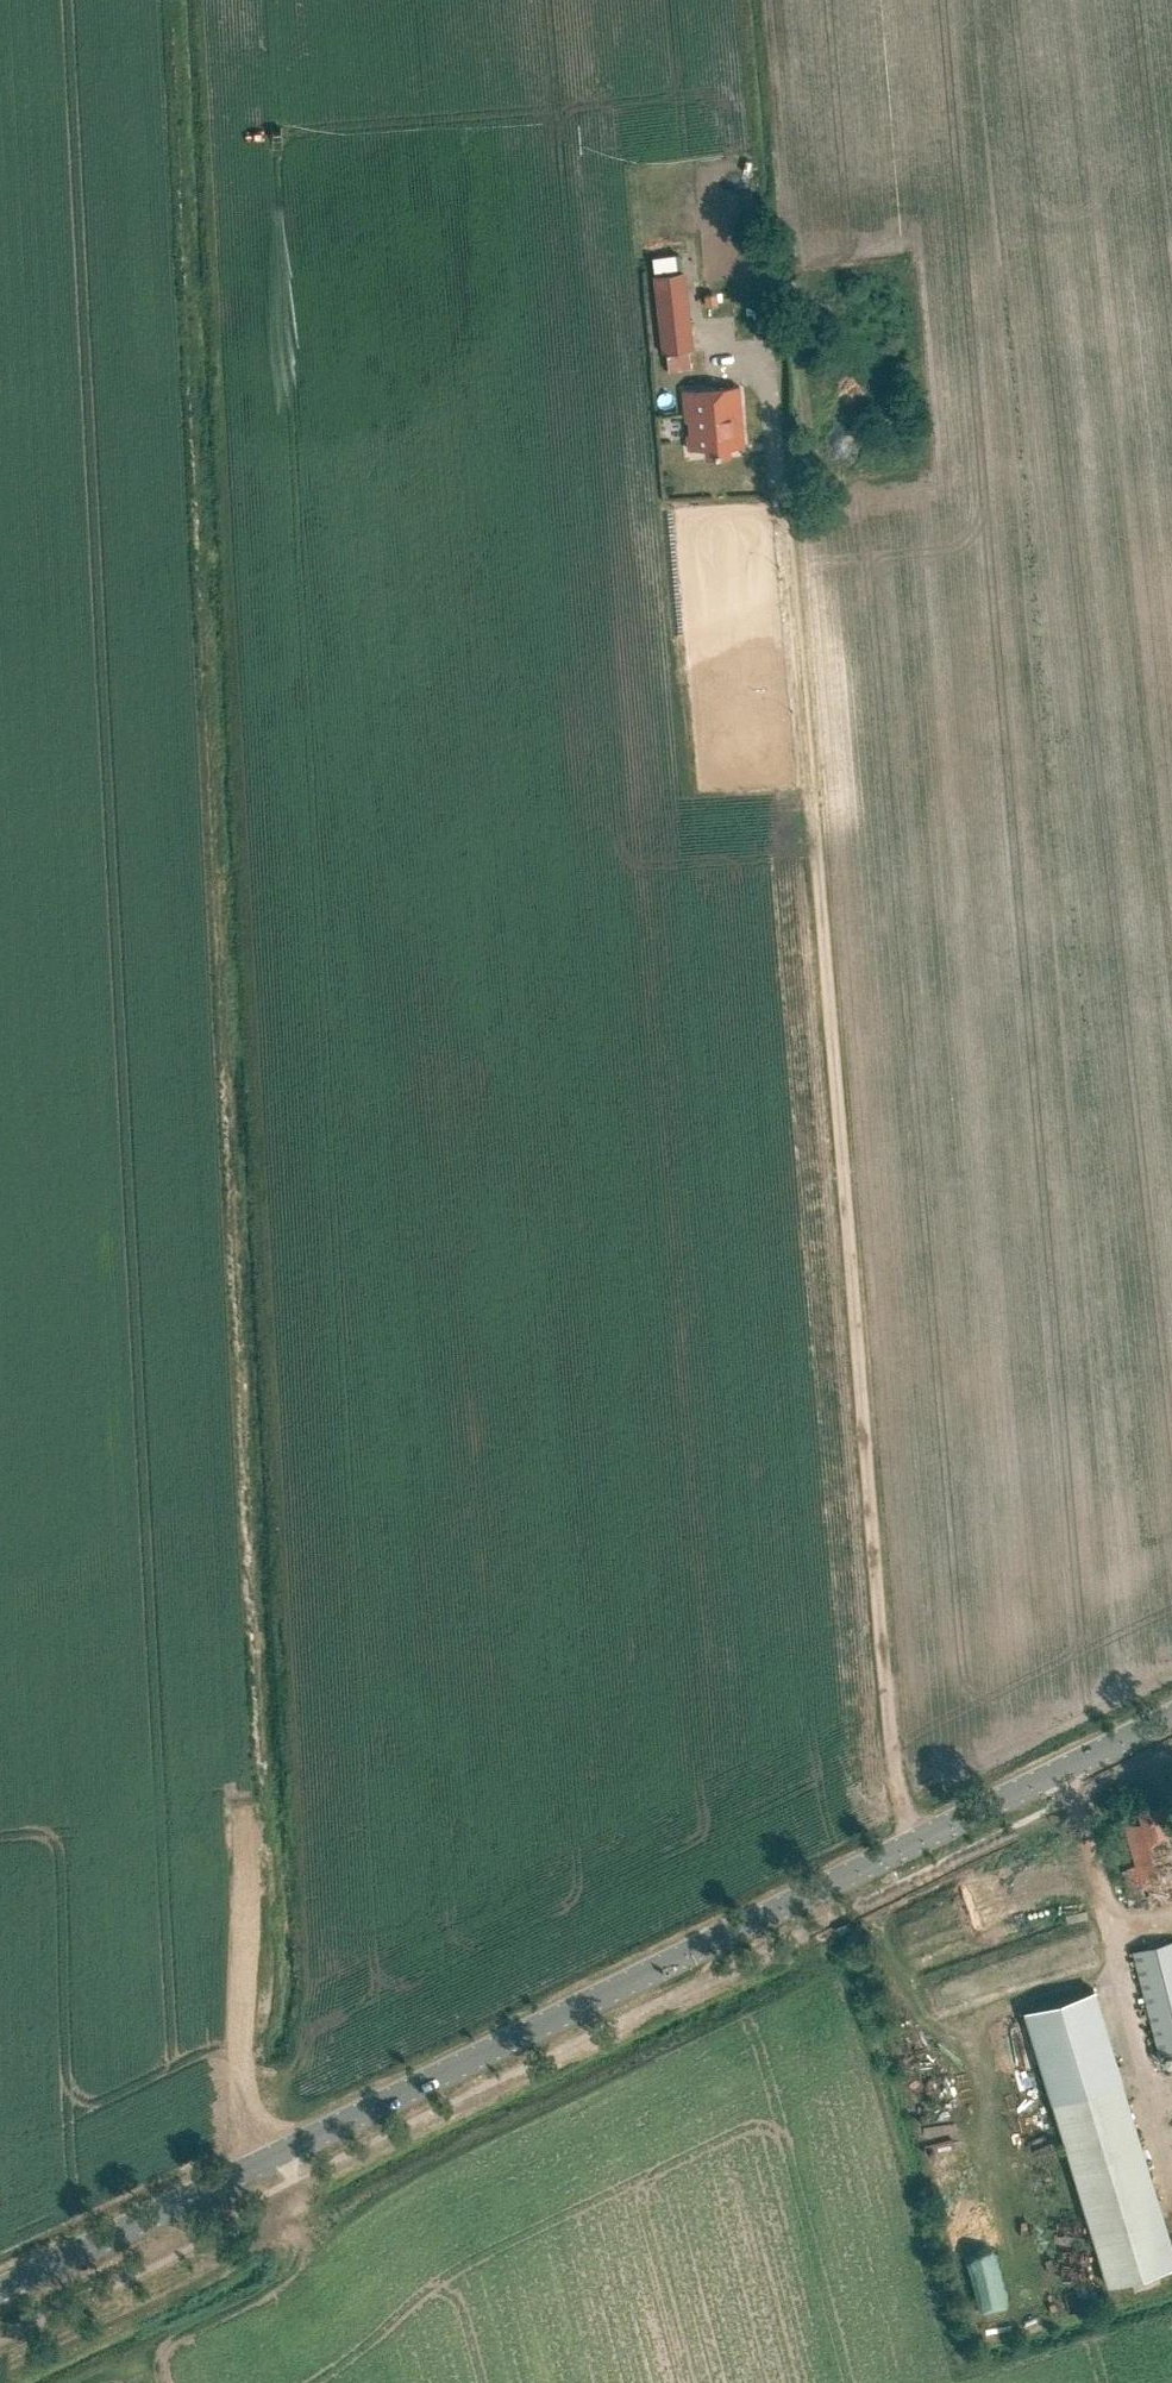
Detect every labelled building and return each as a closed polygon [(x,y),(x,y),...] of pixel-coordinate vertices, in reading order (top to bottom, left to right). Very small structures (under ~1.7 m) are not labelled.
[(659,324),(688,321),(683,273),(654,277),(659,324)] [(739,387),(683,391),(686,422),(689,421),(690,435),(687,435),(688,449),(705,448),(706,456),(730,454),(730,447),(744,445),(739,387)] [(1125,1824),(1144,1894),(1171,1886),(1171,1800),(1139,1810),(1141,1819),(1125,1824)] [(1133,1951),(1160,2054),(1171,2050),(1171,1941),(1133,1951)] [(1171,2266),(1171,2259),(1097,1986),(1024,2006),(1102,2285),(1171,2266)] [(1005,2312),(996,2241),(961,2245),(970,2316),(1005,2312)]
